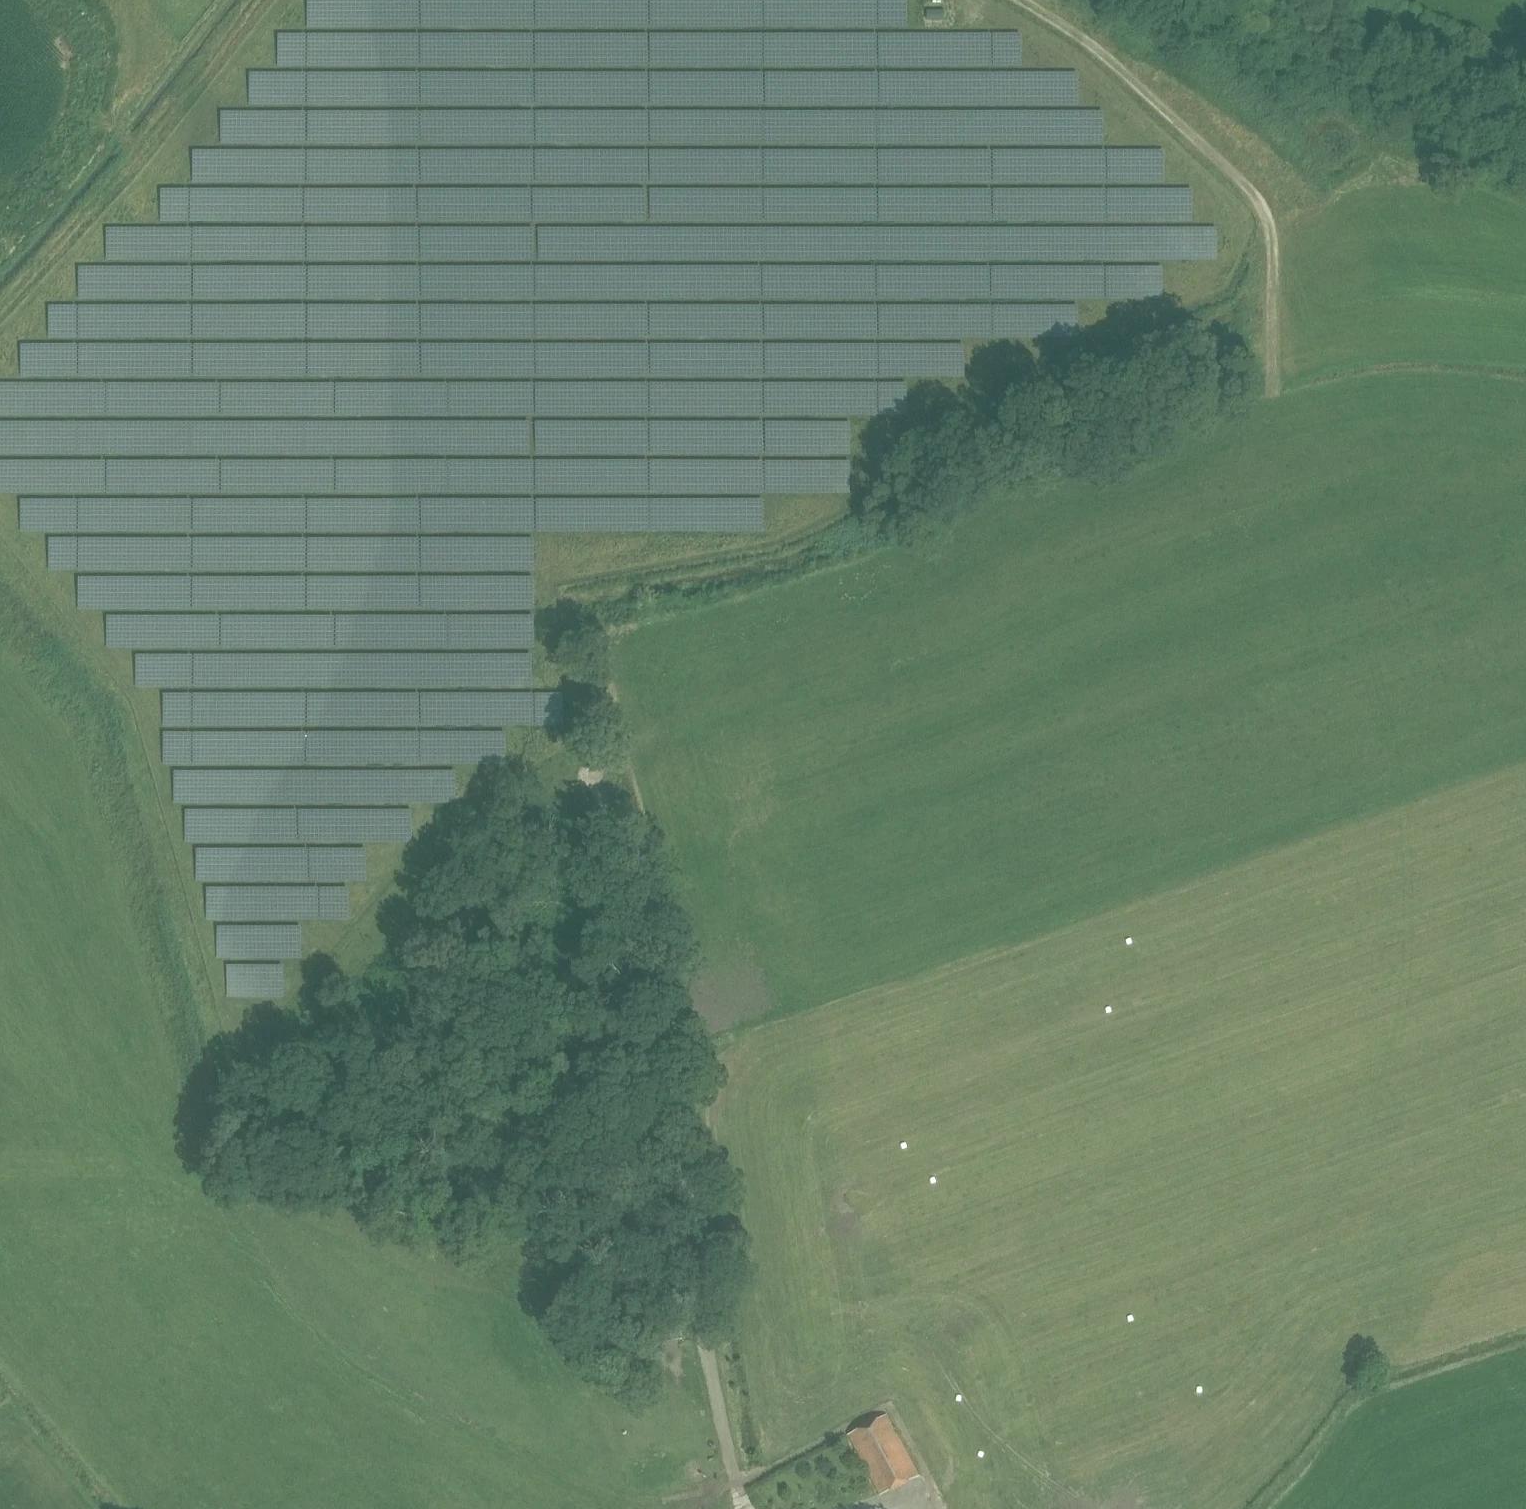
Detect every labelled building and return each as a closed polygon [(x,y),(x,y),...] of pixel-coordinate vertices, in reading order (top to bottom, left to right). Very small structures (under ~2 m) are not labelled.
[(927,11),(927,20),(945,20),(945,11),(927,11)] [(880,1495),(920,1475),(887,1413),(847,1434),(880,1495)]
